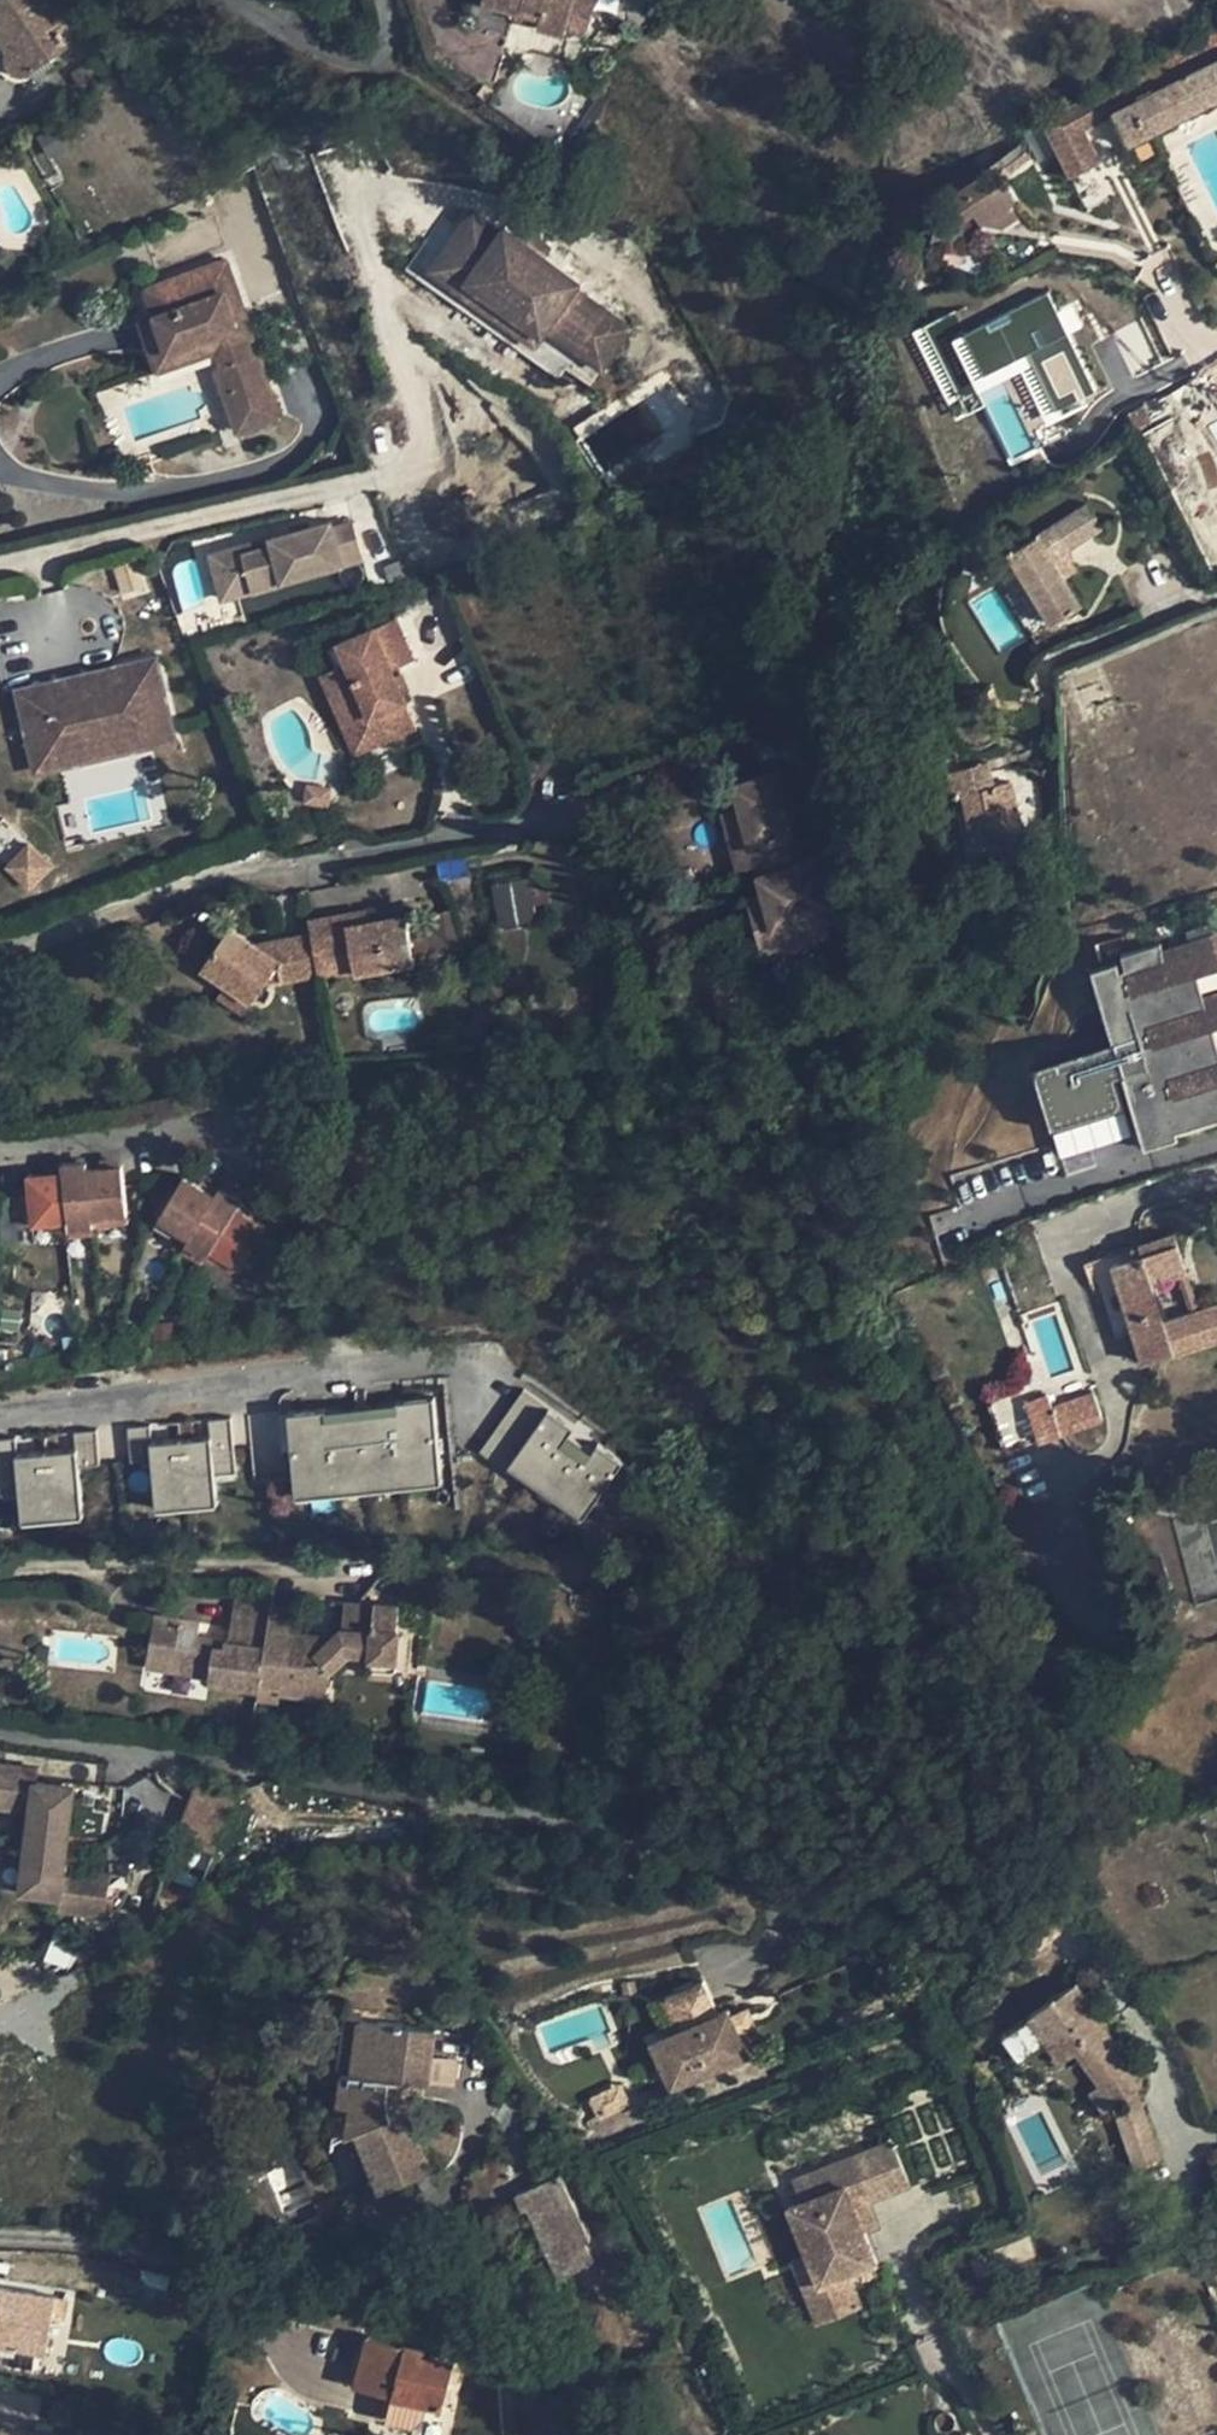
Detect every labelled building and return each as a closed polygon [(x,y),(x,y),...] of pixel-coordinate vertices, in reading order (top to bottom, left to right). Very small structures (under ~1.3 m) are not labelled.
[(7,51),(7,54),(7,56),(7,58),(7,60),(7,62),(8,64),(9,66),(10,68),(11,70),(13,70),(14,71),(16,72),(18,72),(20,72),(22,73),(24,72),(25,72),(27,71),(30,70),(50,57),(80,38),(55,0),(0,0),(0,40),(7,51)] [(483,1),(484,1),(484,2),(485,2),(510,10),(539,18),(537,27),(565,35),(567,26),(588,31),(596,0),(483,0),(483,1)] [(1205,9),(1216,4),(1216,0),(1201,0),(1205,9)] [(515,21),(537,27),(539,18),(510,10),(510,11),(509,14),(510,15),(510,18),(512,20),(513,20),(515,21)] [(1115,112),(1130,142),(1153,131),(1216,99),(1216,33),(1108,89),(1119,111),(1115,112)] [(1,71),(4,75),(7,78),(11,81),(16,82),(21,82),(26,82),(30,82),(34,80),(37,80),(30,70),(27,71),(25,72),(24,72),(22,73),(20,72),(18,72),(16,72),(14,71),(13,70),(11,70),(10,68),(9,66),(8,64),(7,62),(7,60),(7,58),(7,56),(7,54),(7,51),(0,40),(0,69),(1,71)] [(50,57),(30,70),(37,80),(56,66),(50,57)] [(1078,114),(1067,118),(1078,143),(1089,138),(1078,114)] [(1067,118),(1056,123),(1067,147),(1078,143),(1067,118)] [(1043,120),(1022,130),(1038,162),(1058,152),(1043,120)] [(1153,131),(1130,142),(1142,166),(1165,155),(1153,131)] [(1030,158),(1020,145),(999,161),(1009,174),(1030,158)] [(1003,181),(991,189),(983,175),(949,195),(964,218),(975,212),(981,223),(1013,202),(1015,201),(1003,181)] [(1187,210),(1199,233),(1201,239),(1203,245),(1216,238),(1216,210),(1210,197),(1187,210)] [(931,202),(921,207),(924,214),(934,208),(931,202)] [(1013,202),(981,223),(1003,228),(1022,217),(1013,202)] [(465,211),(425,265),(527,338),(536,325),(598,370),(628,328),(465,211)] [(226,261),(158,285),(166,310),(155,314),(168,351),(205,338),(210,353),(241,342),(224,294),(236,289),(226,261)] [(158,285),(146,289),(155,314),(166,310),(158,285)] [(236,289),(224,294),(241,342),(252,338),(236,289)] [(949,339),(973,396),(1032,370),(1050,413),(1092,395),(1048,296),(949,339)] [(155,314),(141,319),(153,357),(168,351),(155,314)] [(168,351),(153,357),(157,370),(210,353),(205,338),(168,351)] [(241,342),(210,353),(239,438),(282,424),(252,338),(241,342)] [(1205,366),(1211,379),(1216,376),(1216,359),(1205,366)] [(1131,379),(1089,405),(1098,420),(1140,393),(1131,379)] [(1144,405),(1128,414),(1136,431),(1153,422),(1144,405)] [(1115,417),(1102,425),(1110,439),(1124,431),(1115,417)] [(1038,534),(1009,552),(1021,571),(1007,580),(1000,583),(1033,636),(1034,633),(1053,621),(1081,604),(1064,577),(1076,570),(1064,552),(1101,529),(1086,504),(1038,534)] [(209,552),(219,594),(355,561),(345,519),(209,552)] [(1009,552),(996,561),(1007,580),(1021,571),(1009,552)] [(224,599),(206,604),(212,626),(230,621),(224,599)] [(373,627),(328,647),(337,666),(321,673),(344,726),(382,710),(393,735),(416,726),(406,701),(392,669),(414,660),(396,618),(373,627)] [(1053,621),(1034,633),(1045,651),(1065,642),(1053,621)] [(59,679),(18,689),(25,723),(29,722),(34,742),(30,743),(36,771),(78,762),(74,747),(130,734),(133,749),(175,739),(156,658),(115,666),(116,672),(60,685),(59,679)] [(115,666),(59,679),(60,685),(116,672),(115,666)] [(382,710),(344,726),(355,751),(393,735),(382,710)] [(29,722),(25,723),(30,743),(34,742),(29,722)] [(130,734),(74,747),(78,762),(133,749),(130,734)] [(950,772),(956,797),(964,795),(964,794),(993,788),(988,763),(950,772)] [(798,767),(735,784),(741,806),(724,810),(730,833),(747,829),(756,864),(759,874),(801,863),(792,830),(814,824),(798,767)] [(993,788),(964,794),(964,795),(975,845),(1021,835),(1009,783),(993,788)] [(747,829),(730,833),(739,869),(756,864),(747,829)] [(50,865),(29,844),(8,866),(29,887),(50,865)] [(801,863),(759,874),(764,892),(747,897),(753,922),(771,917),(774,927),(780,952),(831,938),(824,913),(837,910),(823,857),(801,863)] [(532,926),(531,881),(493,882),(494,927),(532,926)] [(366,910),(346,913),(348,925),(368,922),(366,910)] [(461,954),(454,910),(431,915),(436,935),(461,954)] [(346,913),(309,920),(312,934),(316,956),(352,949),(355,966),(356,971),(414,961),(410,939),(406,914),(368,922),(348,925),(346,913)] [(774,927),(771,917),(753,922),(763,957),(780,952),(774,927)] [(312,934),(275,941),(278,959),(256,944),(230,926),(203,965),(227,982),(252,999),(263,983),(319,972),(316,956),(312,934)] [(1215,1021),(1216,1020),(1216,986),(1206,990),(1199,967),(1216,961),(1216,934),(1215,928),(1190,935),(1163,943),(1161,936),(1123,948),(1124,954),(1127,965),(1127,966),(1121,967),(1117,956),(1091,964),(1114,1041),(1140,1033),(1149,1064),(1123,1073),(1142,1139),(1169,1130),(1162,1107),(1168,1106),(1175,1129),(1177,1134),(1216,1122),(1216,1027),(1215,1021)] [(436,935),(410,939),(414,961),(461,954),(436,935)] [(275,941),(256,944),(278,959),(275,941)] [(316,956),(319,972),(337,969),(355,966),(352,949),(316,956)] [(355,966),(337,969),(338,975),(356,971),(355,966)] [(227,982),(217,997),(242,1014),(252,999),(227,982)] [(478,1014),(468,1032),(481,1038),(490,1022),(478,1014)] [(1140,1033),(1114,1041),(1123,1073),(1149,1064),(1140,1033)] [(1146,1150),(1178,1141),(1177,1134),(1168,1106),(1162,1107),(1169,1130),(1142,1139),(1146,1150)] [(87,1161),(62,1164),(62,1170),(63,1170),(68,1221),(69,1230),(94,1227),(93,1218),(88,1168),(87,1161)] [(122,1164),(88,1168),(93,1218),(127,1214),(122,1164)] [(62,1170),(26,1174),(32,1224),(50,1222),(65,1221),(68,1221),(63,1170),(62,1170)] [(184,1175),(158,1218),(159,1218),(174,1227),(190,1237),(215,1194),(201,1185),(184,1175)] [(219,1188),(204,1179),(201,1185),(215,1194),(219,1188)] [(190,1237),(186,1243),(207,1256),(211,1250),(237,1207),(240,1200),(219,1188),(215,1194),(190,1237)] [(237,1207),(211,1250),(241,1267),(267,1224),(237,1207)] [(127,1214),(93,1218),(94,1227),(128,1223),(127,1214)] [(159,1218),(155,1225),(170,1234),(174,1227),(159,1218)] [(65,1221),(50,1222),(50,1231),(65,1229),(65,1221)] [(94,1227),(69,1230),(70,1237),(94,1235),(94,1227)] [(1093,1259),(1104,1295),(1111,1293),(1124,1335),(1134,1331),(1145,1362),(1174,1353),(1216,1339),(1216,1304),(1199,1310),(1191,1312),(1164,1321),(1152,1281),(1179,1273),(1180,1273),(1176,1260),(1183,1259),(1175,1233),(1131,1246),(1093,1259)] [(186,1243),(181,1251),(203,1263),(207,1256),(186,1243)] [(211,1250),(207,1256),(237,1274),(241,1267),(211,1250)] [(1186,1270),(1183,1259),(1176,1260),(1180,1273),(1186,1270)] [(1180,1273),(1179,1273),(1191,1312),(1199,1310),(1186,1270),(1180,1273)] [(1111,1293),(1104,1295),(1117,1336),(1124,1335),(1111,1293)] [(1021,1386),(987,1398),(1004,1451),(1039,1440),(1102,1419),(1093,1391),(1052,1406),(1048,1394),(1026,1401),(1021,1386)] [(582,1524),(624,1461),(598,1444),(591,1455),(563,1436),(571,1424),(520,1390),(477,1455),(582,1524)] [(284,1416),(292,1502),(441,1488),(433,1402),(284,1416)] [(203,1414),(175,1421),(187,1467),(214,1460),(203,1414)] [(436,1589),(424,1583),(417,1665),(461,1671),(464,1633),(463,1625),(458,1616),(452,1605),(444,1596),(436,1589)] [(200,1622),(155,1615),(149,1650),(167,1653),(165,1668),(210,1674),(209,1680),(259,1688),(260,1683),(269,1612),(271,1605),(273,1590),(260,1588),(256,1613),(233,1609),(229,1641),(225,1641),(224,1646),(196,1642),(197,1637),(200,1622)] [(300,1609),(279,1606),(278,1614),(269,1612),(260,1683),(281,1686),(280,1691),(326,1698),(331,1670),(349,1652),(370,1654),(370,1658),(397,1660),(399,1629),(398,1628),(399,1613),(404,1614),(404,1606),(399,1605),(374,1603),(375,1604),(345,1602),(343,1626),(333,1635),(325,1643),(309,1642),(309,1633),(297,1632),(300,1609)] [(278,1614),(279,1606),(271,1605),(269,1612),(278,1614)] [(333,1635),(309,1633),(309,1642),(325,1643),(333,1635)] [(197,1637),(196,1642),(224,1646),(225,1641),(197,1637)] [(167,1653),(149,1650),(146,1665),(165,1668),(167,1653)] [(397,1660),(370,1658),(368,1671),(396,1674),(397,1660)] [(22,1809),(28,1766),(0,1763),(0,1806),(22,1809)] [(38,1767),(28,1766),(22,1809),(30,1810),(33,1780),(36,1781),(38,1767)] [(36,1781),(33,1780),(30,1810),(20,1891),(59,1896),(58,1908),(105,1915),(110,1874),(64,1868),(75,1785),(36,1781)] [(1050,1939),(1040,1925),(1017,1941),(1029,1955),(1050,1939)] [(672,2084),(748,2050),(739,2029),(732,2012),(729,2005),(717,2010),(703,1977),(666,1993),(680,2026),(652,2038),(672,2084)] [(1076,1982),(1030,2014),(1047,2040),(1063,2029),(1074,2022),(1084,2036),(1073,2044),(1101,2085),(1092,2091),(1105,2110),(1139,2086),(1133,2077),(1134,2075),(1135,2075),(1137,2070),(1137,2068),(1137,2064),(1135,2061),(1136,2061),(1120,2037),(1114,2040),(1103,2022),(1098,2025),(1089,2013),(1093,2010),(1093,2009),(1094,2008),(1076,1982)] [(342,2070),(353,2071),(361,2018),(362,2008),(346,2005),(338,2069),(342,2070)] [(748,2005),(732,2012),(739,2029),(755,2021),(748,2005)] [(1093,2010),(1089,2013),(1098,2025),(1103,2022),(1094,2008),(1093,2009),(1093,2010)] [(1030,2014),(1023,2019),(1041,2045),(1047,2040),(1030,2014)] [(405,2180),(431,2169),(406,2109),(392,2115),(390,2108),(388,2099),(388,2092),(390,2079),(405,2081),(407,2070),(429,2073),(436,2028),(361,2018),(353,2071),(358,2071),(352,2104),(348,2134),(358,2129),(378,2179),(401,2170),(405,2180)] [(1074,2022),(1063,2029),(1073,2044),(1084,2036),(1074,2022)] [(429,2073),(427,2083),(453,2087),(461,2031),(436,2028),(429,2073)] [(342,2070),(338,2069),(333,2100),(338,2102),(342,2070)] [(342,2070),(338,2102),(352,2104),(358,2071),(353,2071),(342,2070)] [(407,2070),(405,2081),(427,2083),(429,2073),(407,2070)] [(390,2108),(392,2115),(406,2109),(404,2103),(403,2091),(404,2084),(405,2081),(390,2079),(388,2092),(388,2099),(390,2108)] [(598,2114),(627,2102),(620,2084),(591,2096),(598,2114)] [(333,2131),(345,2133),(347,2134),(348,2134),(352,2104),(338,2102),(333,2131)] [(310,2139),(295,2145),(319,2207),(335,2200),(332,2193),(323,2196),(315,2179),(325,2175),(310,2139)] [(894,2145),(856,2160),(872,2200),(910,2185),(894,2145)] [(872,2200),(856,2160),(793,2184),(800,2202),(789,2206),(811,2262),(819,2284),(848,2273),(876,2262),(863,2230),(854,2207),(866,2202),(872,2200)] [(405,2180),(401,2170),(378,2179),(382,2189),(405,2180)] [(560,2172),(516,2192),(523,2209),(528,2206),(536,2203),(566,2273),(594,2260),(585,2241),(590,2239),(560,2172)] [(332,2193),(325,2175),(315,2179),(323,2196),(332,2193)] [(335,2200),(319,2207),(322,2217),(339,2211),(335,2200)] [(854,2207),(863,2230),(876,2226),(866,2202),(854,2207)] [(566,2273),(536,2203),(528,2206),(559,2276),(566,2273)] [(819,2284),(811,2262),(795,2268),(817,2324),(861,2307),(848,2273),(819,2284)] [(45,2353),(51,2312),(65,2314),(67,2298),(54,2296),(0,2287),(0,2345),(45,2353)] [(353,2301),(338,2297),(334,2312),(348,2316),(353,2301)] [(404,2347),(367,2337),(355,2386),(385,2394),(392,2396),(391,2397),(426,2406),(442,2410),(454,2365),(423,2357),(425,2351),(405,2347),(404,2347)] [(392,2396),(385,2394),(379,2416),(414,2425),(423,2416),(426,2406),(391,2397),(392,2396)] [(355,2412),(349,2410),(347,2419),(353,2420),(355,2412)]
